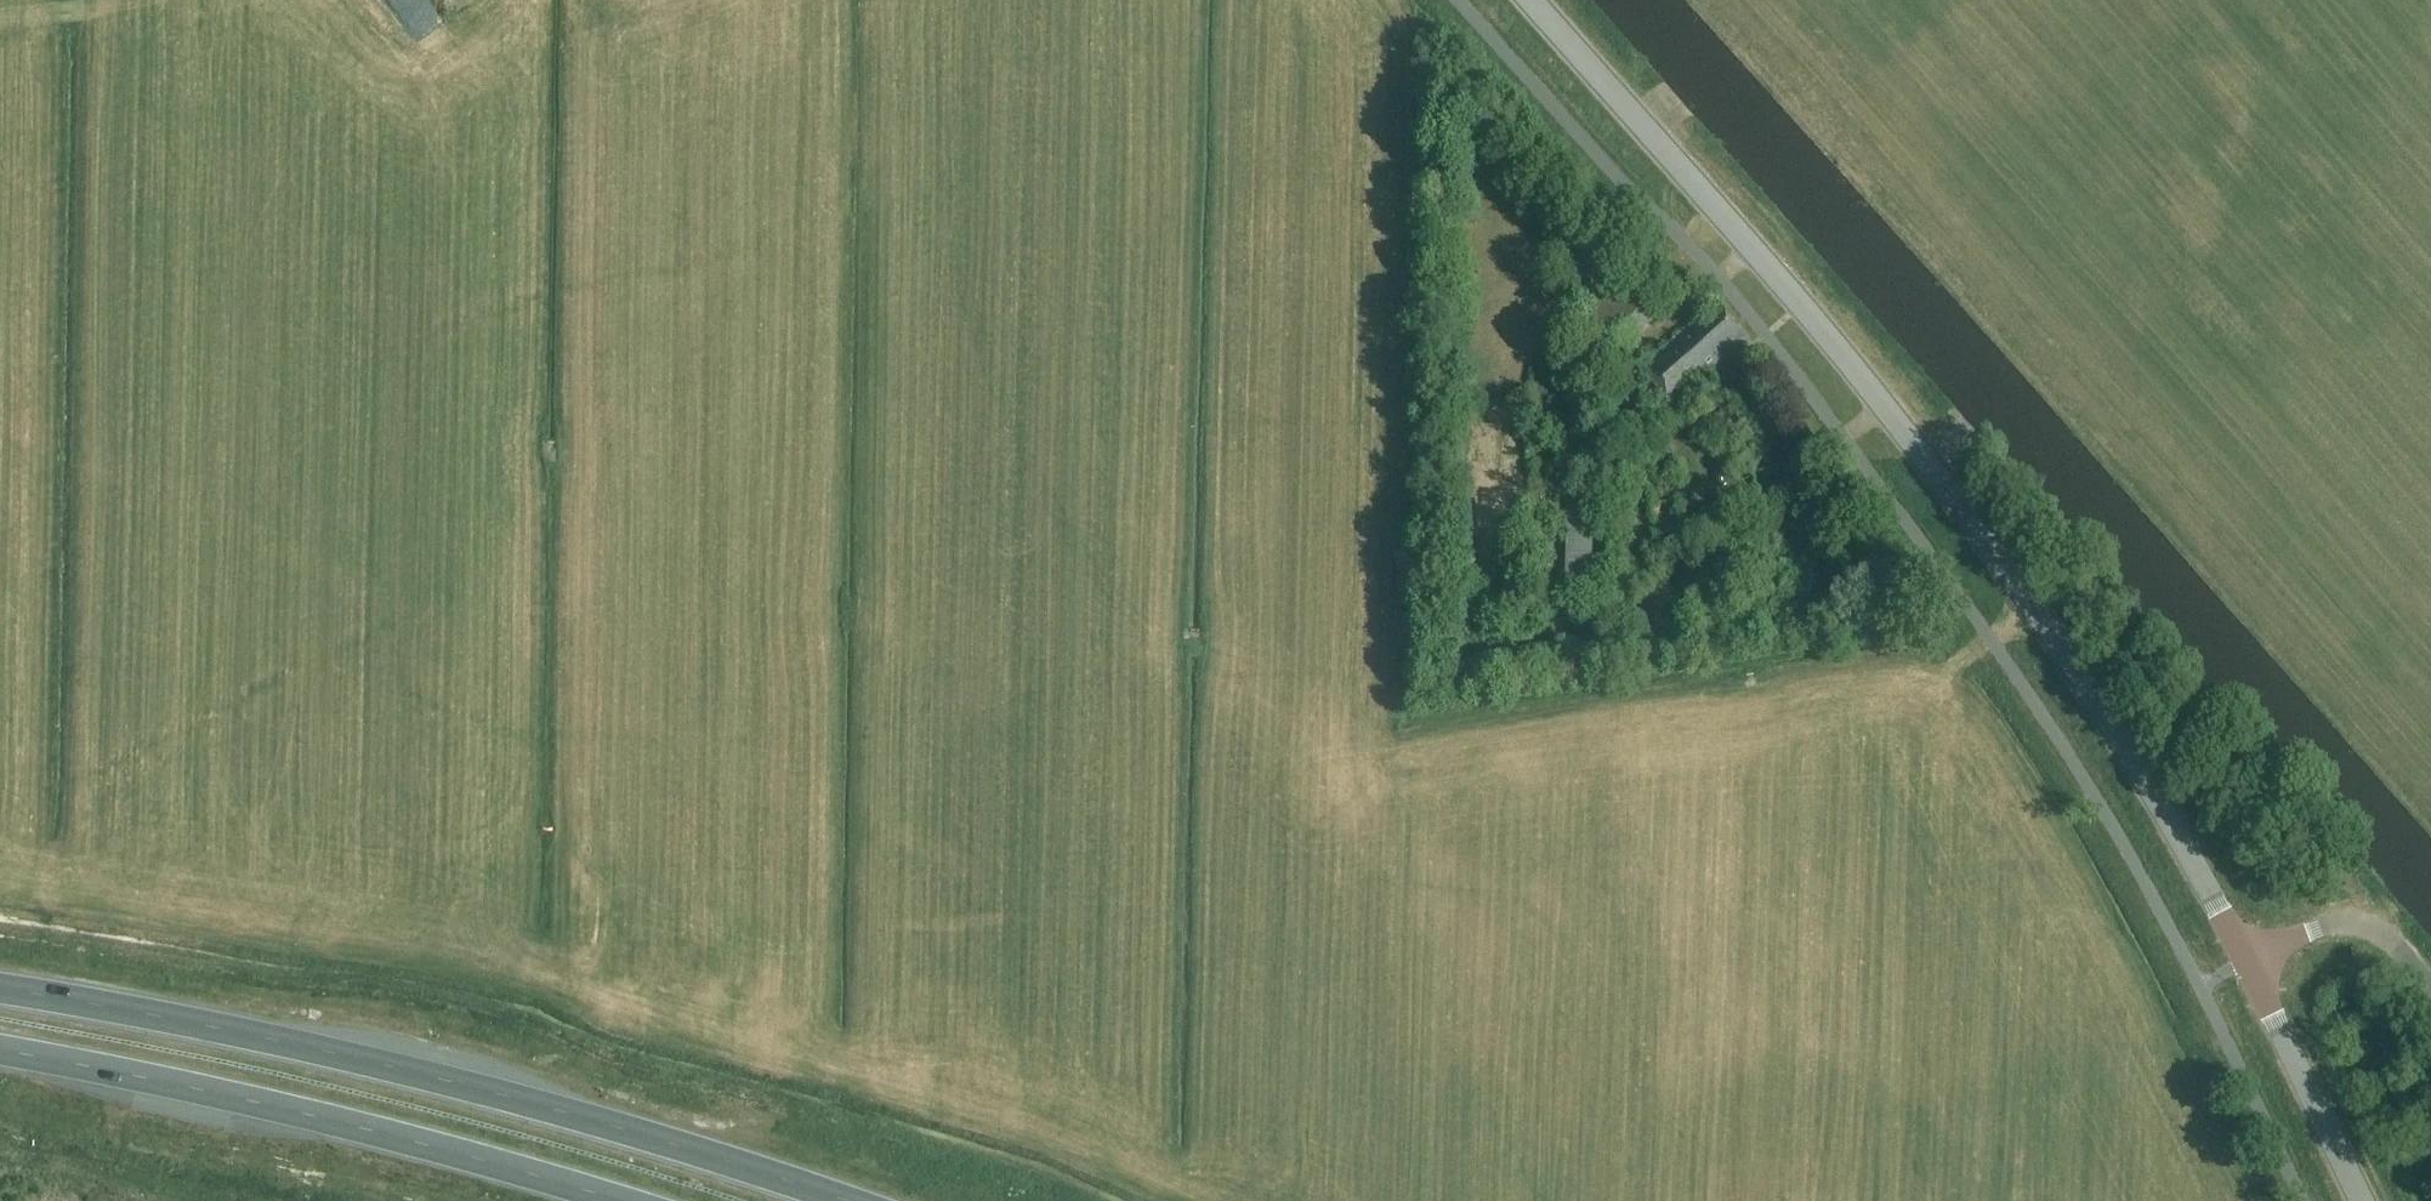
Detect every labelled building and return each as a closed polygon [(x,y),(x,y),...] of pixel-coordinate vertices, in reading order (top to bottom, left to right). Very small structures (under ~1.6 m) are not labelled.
[(1624,286),(1590,316),(1622,352),(1656,321),(1624,286)] [(1748,341),(1742,335),(1718,309),(1699,326),(1695,322),(1641,372),(1677,410),(1723,367),(1721,366),(1748,341)] [(1565,599),(1591,599),(1593,486),(1567,486),(1565,599)]
